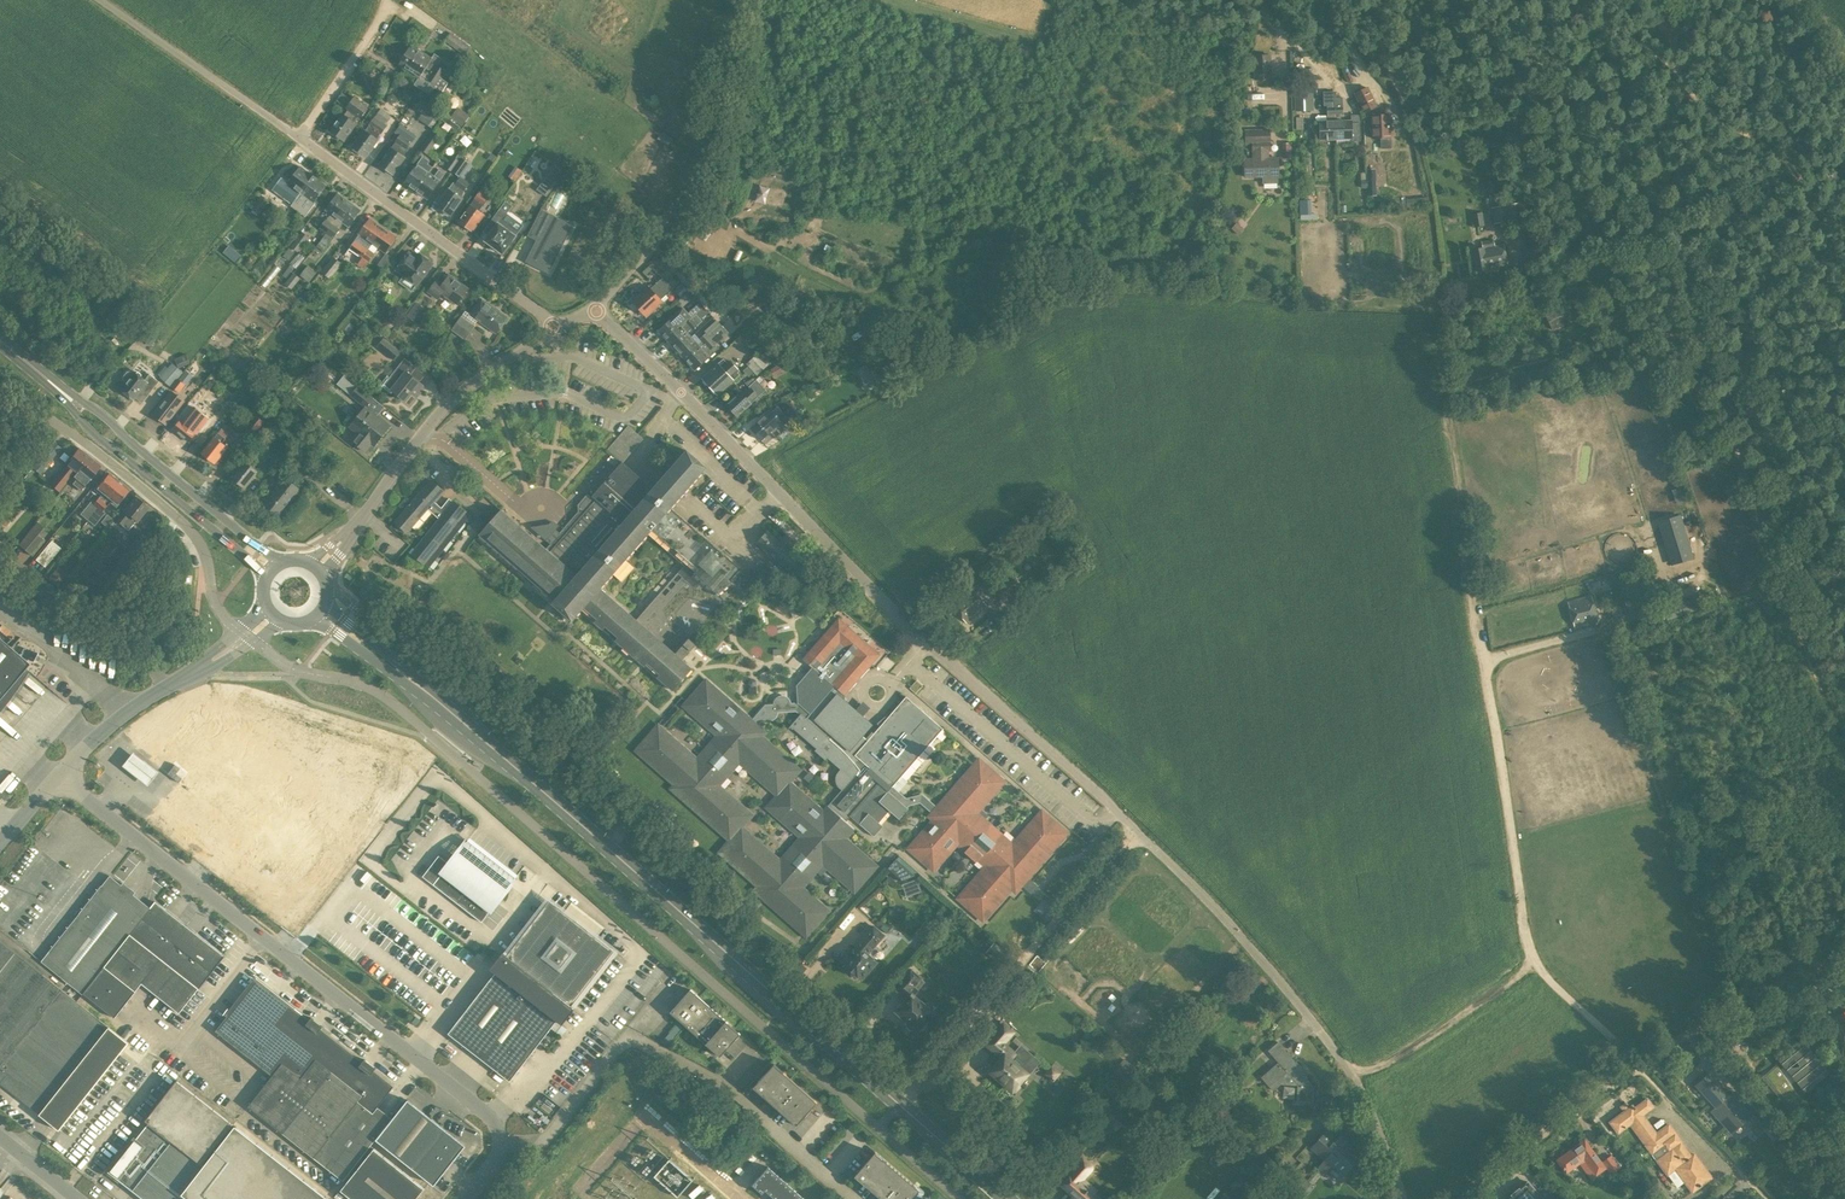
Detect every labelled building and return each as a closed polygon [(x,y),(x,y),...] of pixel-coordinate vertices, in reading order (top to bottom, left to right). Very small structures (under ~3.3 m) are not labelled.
[(462,58),(469,48),(449,34),(444,41),(460,52),(459,55),(462,58)] [(411,45),(405,55),(446,81),(451,73),(445,70),(445,71),(437,65),(442,58),(435,54),(432,58),(411,45)] [(448,82),(446,81),(405,55),(398,65),(419,78),(421,75),(435,84),(433,87),(441,92),(448,82)] [(1253,61),(1251,85),(1267,86),(1268,62),(1253,61)] [(387,86),(393,79),(386,74),(381,81),(387,86)] [(1355,93),(1364,113),(1376,107),(1366,88),(1355,93)] [(1296,91),(1297,111),(1312,110),(1311,91),(1296,91)] [(1327,121),(1319,121),(1320,140),(1336,139),(1335,111),(1335,109),(1334,97),(1334,95),(1334,91),(1323,92),(1323,97),(1324,108),(1326,107),(1327,112),(1327,121)] [(1339,95),(1334,95),(1334,97),(1335,109),(1335,111),(1336,139),(1351,139),(1351,141),(1361,141),(1360,131),(1359,115),(1350,115),(1351,120),(1343,121),(1341,121),(1340,116),(1343,116),(1343,111),(1342,98),(1339,95)] [(341,113),(329,130),(343,140),(355,124),(355,123),(359,118),(360,119),(369,107),(354,96),(346,108),(348,110),(344,116),(341,113)] [(464,118),(471,107),(459,99),(451,110),(464,118)] [(369,125),(369,126),(365,131),(364,130),(352,146),(365,157),(377,140),(387,126),(385,124),(391,116),(381,109),(369,125)] [(432,128),(441,115),(434,110),(425,124),(432,128)] [(1381,149),(1391,149),(1391,136),(1393,136),(1393,127),(1390,127),(1390,114),(1371,115),(1372,138),(1380,138),(1381,149)] [(457,130),(460,126),(443,115),(440,118),(457,130)] [(668,121),(657,138),(667,145),(679,128),(668,121)] [(395,142),(396,142),(391,148),(390,148),(378,164),(392,174),(404,158),(403,157),(407,151),(406,150),(412,142),(406,138),(411,132),(400,124),(395,133),(399,136),(395,142)] [(1263,184),(1278,183),(1278,176),(1279,176),(1278,158),(1268,159),(1268,150),(1270,150),(1270,142),(1270,130),(1245,130),(1246,143),(1252,142),(1252,151),(1253,151),(1253,159),(1244,159),(1244,177),(1262,176),(1263,184)] [(427,154),(434,144),(428,139),(421,149),(427,154)] [(1290,157),(1290,142),(1282,142),(1282,157),(1290,157)] [(402,182),(414,190),(428,173),(431,168),(425,164),(427,161),(421,157),(416,164),(415,164),(402,182)] [(445,167),(452,172),(459,161),(453,157),(445,167)] [(468,162),(462,158),(459,161),(452,172),(459,176),(468,162)] [(555,166),(543,182),(553,189),(565,173),(555,166)] [(279,209),(285,214),(313,176),(300,167),(288,183),(296,189),(291,196),(290,195),(286,200),(279,209)] [(1367,170),(1368,196),(1377,196),(1375,169),(1367,170)] [(433,176),(428,173),(414,190),(425,198),(438,181),(438,180),(443,173),(437,170),(433,176)] [(313,176),(285,214),(286,215),(283,219),(288,222),(302,204),(301,204),(306,197),(313,202),(325,185),(313,176)] [(469,184),(459,176),(448,189),(436,206),(450,216),(461,199),(462,198),(464,191),(469,184)] [(1298,196),(1310,196),(1309,188),(1298,188),(1298,196)] [(1501,198),(1499,190),(1493,191),(1494,200),(1501,198)] [(471,232),(483,215),(478,211),(488,198),(480,191),(471,203),(458,222),(471,232)] [(326,210),(331,214),(327,220),(320,230),(325,233),(348,202),(337,194),(326,210)] [(1309,199),(1298,199),(1299,214),(1310,214),(1309,199)] [(1408,200),(1409,208),(1419,207),(1418,199),(1408,200)] [(348,202),(325,233),(326,234),(317,247),(324,252),(340,229),(339,229),(343,223),(349,227),(360,211),(348,202)] [(1523,218),(1520,203),(1506,206),(1505,205),(1491,208),(1493,224),(1523,218)] [(540,232),(525,262),(546,273),(564,239),(556,235),(561,226),(553,222),(555,216),(541,209),(531,228),(540,232)] [(503,253),(515,237),(516,236),(518,232),(501,219),(504,215),(498,211),(487,226),(493,230),(486,240),(485,240),(485,241),(486,241),(491,245),(496,249),(502,253),(503,254),(503,253)] [(1472,214),(1474,227),(1484,225),(1482,212),(1472,214)] [(359,233),(366,238),(362,245),(352,260),(358,264),(383,228),(370,219),(359,233)] [(1236,223),(1231,228),(1238,235),(1243,229),(1236,223)] [(364,268),(374,253),(379,247),(387,252),(397,237),(383,228),(358,264),(364,268)] [(291,247),(298,252),(309,237),(302,232),(291,247)] [(1493,239),(1481,241),(1482,248),(1473,250),(1477,271),(1487,270),(1487,268),(1507,264),(1503,244),(1494,246),(1493,239)] [(223,253),(235,263),(241,255),(229,246),(223,253)] [(283,256),(289,261),(295,253),(289,248),(283,256)] [(296,269),(305,258),(299,253),(290,264),(291,264),(282,276),(287,279),(295,268),(296,269)] [(392,258),(386,253),(378,265),(383,269),(392,258)] [(415,258),(408,253),(396,269),(403,274),(403,275),(417,285),(433,264),(419,253),(415,258)] [(321,273),(330,279),(342,264),(333,257),(321,273)] [(309,283),(317,273),(308,266),(300,276),(309,283)] [(632,302),(639,310),(668,283),(675,276),(668,268),(660,276),(662,278),(650,289),(648,287),(632,302)] [(449,276),(443,284),(437,280),(428,292),(438,299),(443,293),(457,303),(468,289),(449,276)] [(673,289),(668,283),(639,310),(646,318),(663,302),(661,300),(668,294),(673,289)] [(674,291),(681,298),(688,290),(682,283),(674,291)] [(300,298),(307,304),(317,292),(309,286),(300,298)] [(507,318),(481,299),(470,314),(465,311),(452,330),(465,339),(478,321),(496,333),(507,318)] [(406,316),(414,321),(424,308),(416,302),(406,316)] [(794,302),(790,305),(800,318),(805,315),(801,309),(800,310),(794,302)] [(658,330),(667,341),(691,319),(691,318),(700,310),(696,306),(688,314),(682,308),(658,330)] [(691,319),(667,341),(676,350),(691,337),(686,332),(690,329),(691,330),(701,321),(695,315),(691,319)] [(393,319),(389,317),(385,319),(383,324),(385,328),(390,330),(394,327),(395,323),(393,319)] [(691,337),(676,350),(685,360),(721,327),(716,321),(704,331),(706,333),(699,339),(701,341),(698,345),(691,337)] [(727,333),(721,327),(685,360),(694,370),(713,353),(718,349),(714,345),(727,333)] [(393,358),(399,350),(382,337),(376,344),(393,358)] [(757,375),(768,365),(758,353),(746,363),(757,375)] [(178,357),(175,358),(179,367),(190,363),(186,354),(178,357)] [(419,391),(423,385),(420,382),(425,375),(405,358),(389,378),(387,376),(380,385),(391,394),(393,392),(405,402),(412,394),(417,398),(421,392),(419,391)] [(770,370),(774,377),(777,375),(794,365),(790,358),(774,368),(770,370)] [(702,379),(718,396),(740,375),(738,373),(740,371),(730,360),(727,363),(723,359),(702,379)] [(172,363),(160,378),(171,387),(183,372),(172,363)] [(252,381),(258,373),(247,363),(240,372),(252,381)] [(825,379),(833,374),(828,365),(820,369),(825,379)] [(866,365),(857,370),(864,385),(873,380),(866,365)] [(126,383),(121,390),(134,400),(143,389),(149,395),(159,382),(150,375),(145,381),(135,372),(133,374),(130,372),(128,372),(123,378),(124,381),(126,383)] [(171,387),(179,393),(185,385),(178,379),(171,387)] [(756,380),(748,387),(750,389),(747,391),(745,389),(741,393),(740,392),(726,405),(737,416),(751,404),(766,390),(756,380)] [(374,446),(391,426),(376,414),(383,406),(358,386),(351,395),(366,407),(350,426),(358,433),(352,441),(365,452),(371,443),(374,446)] [(153,414),(165,424),(184,401),(171,391),(153,414)] [(780,408),(778,406),(773,410),(765,417),(764,416),(750,429),(761,441),(782,422),(784,425),(790,419),(788,418),(794,413),(787,403),(780,408)] [(245,430),(254,437),(264,422),(255,416),(245,430)] [(180,421),(173,430),(177,432),(176,433),(185,440),(185,439),(189,442),(196,434),(192,431),(197,424),(188,417),(183,424),(180,421)] [(550,544),(546,549),(531,536),(501,510),(492,520),(479,534),(552,598),(555,601),(552,603),(554,605),(571,620),(572,620),(581,610),(584,607),(597,618),(594,622),(603,629),(605,626),(618,637),(615,640),(619,643),(641,663),(645,666),(647,662),(660,674),(657,677),(673,691),(692,669),(682,660),(693,647),(696,644),(689,638),(724,598),(726,600),(749,574),(742,568),(673,507),(681,498),(687,491),(703,472),(708,467),(688,450),(687,451),(666,475),(662,481),(655,488),(624,461),(644,438),(639,434),(629,425),(628,425),(620,435),(608,449),(623,461),(620,465),(591,497),(587,494),(578,505),(579,511),(569,522),(560,533),(553,527),(546,534),(547,541),(550,544)] [(218,433),(201,453),(207,458),(207,460),(211,462),(213,462),(214,463),(226,448),(221,444),(225,439),(218,433)] [(57,491),(74,470),(76,472),(89,456),(78,447),(70,457),(48,483),(57,491)] [(267,466),(274,472),(286,457),(279,451),(276,455),(270,450),(265,456),(271,461),(267,466)] [(45,451),(32,469),(39,474),(52,457),(45,451)] [(74,478),(71,482),(80,490),(100,465),(89,456),(76,472),(72,476),(74,478)] [(252,467),(257,461),(250,456),(231,478),(244,489),(258,472),(252,467)] [(81,514),(87,519),(117,482),(113,479),(114,477),(111,475),(109,475),(107,474),(96,487),(102,492),(93,503),(91,502),(81,514)] [(263,504),(279,516),(300,489),(284,477),(263,504)] [(431,480),(394,522),(407,533),(428,509),(439,519),(415,549),(412,548),(409,552),(411,554),(424,564),(425,563),(429,566),(469,515),(465,512),(466,511),(453,501),(445,511),(443,513),(432,504),(434,502),(444,491),(431,480)] [(121,485),(117,482),(87,519),(94,524),(104,512),(102,510),(111,499),(117,504),(128,490),(125,488),(126,487),(123,485),(121,485)] [(136,495),(116,521),(126,529),(134,520),(135,521),(147,506),(139,500),(140,499),(136,495)] [(1668,565),(1693,558),(1680,514),(1656,522),(1668,565)] [(36,523),(18,546),(26,552),(34,558),(46,542),(39,536),(45,530),(36,523)] [(780,542),(767,531),(757,543),(814,592),(824,580),(788,549),(795,541),(786,534),(780,542)] [(53,540),(37,559),(46,566),(62,547),(53,540)] [(136,540),(127,552),(133,557),(142,545),(136,540)] [(65,576),(55,569),(49,578),(58,585),(65,576)] [(967,622),(987,606),(972,588),(952,605),(967,622)] [(1575,627),(1598,621),(1591,596),(1568,602),(1575,627)] [(692,709),(690,711),(717,735),(697,759),(664,730),(662,733),(655,728),(635,750),(674,784),(674,785),(673,786),(673,787),(673,789),(673,790),(674,791),(677,793),(676,794),(710,823),(716,828),(729,840),(720,850),(719,852),(757,886),(757,887),(756,888),(756,889),(756,891),(757,892),(758,893),(760,895),(800,931),(802,929),(810,933),(829,911),(802,887),(823,864),(854,892),(874,870),(869,863),(871,861),(845,838),(854,828),(847,822),(851,817),(860,824),(874,837),(874,836),(873,835),(881,825),(881,824),(880,825),(877,823),(889,809),(898,816),(897,817),(898,818),(906,808),(908,810),(909,809),(907,807),(909,805),(921,802),(932,812),(932,813),(931,814),(931,816),(931,818),(932,819),(933,820),(913,842),(915,844),(911,852),(933,871),(958,842),(967,850),(964,852),(975,862),(978,859),(985,866),(957,898),(979,918),(986,912),(989,914),(1007,893),(1011,889),(1012,889),(1014,890),(1015,890),(1017,889),(1018,888),(1020,886),(1021,886),(1021,885),(1029,892),(1036,884),(1028,878),(1045,858),(1067,833),(1064,830),(1053,820),(1045,814),(1038,819),(1036,817),(1012,844),(1001,834),(1000,835),(1001,836),(998,839),(991,834),(994,830),(995,830),(996,830),(977,813),(997,790),(1005,781),(990,769),(983,763),(975,767),(973,765),(936,808),(922,795),(906,799),(892,787),(943,729),(906,696),(891,713),(879,727),(868,740),(862,736),(866,731),(857,723),(860,719),(864,715),(857,708),(853,713),(849,716),(835,704),(851,686),(870,664),(878,654),(838,619),(803,659),(802,658),(813,668),(798,685),(799,703),(791,703),(790,701),(788,699),(786,698),(784,697),(782,697),(780,698),(777,699),(776,700),(775,702),(774,705),(765,706),(752,721),(706,680),(687,702),(692,709)] [(458,637),(464,632),(456,624),(451,628),(458,637)] [(25,668),(29,664),(0,639),(0,698),(25,668)] [(228,694),(223,699),(230,706),(235,700),(228,694)] [(581,741),(588,732),(577,723),(570,732),(581,741)] [(159,768),(132,748),(122,761),(148,781),(159,768)] [(439,856),(423,877),(433,885),(481,922),(501,898),(504,900),(509,892),(506,891),(515,879),(466,842),(449,864),(439,856)] [(913,875),(904,867),(896,859),(886,870),(894,877),(899,881),(913,875)] [(41,961),(83,993),(150,908),(140,900),(110,876),(101,887),(101,886),(95,893),(48,953),(41,961)] [(900,884),(906,897),(921,890),(916,877),(900,884)] [(150,908),(83,993),(114,1017),(142,982),(157,995),(156,995),(179,1013),(224,956),(155,902),(150,908)] [(448,1034),(510,1081),(557,1021),(562,1025),(567,1018),(574,1008),(570,1005),(610,953),(583,933),(585,930),(586,931),(587,930),(581,926),(576,921),(575,922),(576,923),(574,926),(548,905),(508,957),(503,953),(495,962),(500,966),(448,1034)] [(849,975),(853,973),(861,979),(876,962),(867,954),(885,933),(874,924),(847,955),(848,956),(841,963),(846,967),(844,972),(849,975)] [(28,1128),(39,1114),(59,1130),(123,1049),(138,1061),(143,1054),(128,1042),(127,1042),(9,948),(0,941),(0,1083),(16,1096),(5,1110),(28,1128)] [(997,947),(990,954),(1000,964),(1007,956),(997,947)] [(914,996),(919,991),(915,987),(922,978),(911,968),(903,977),(894,988),(901,994),(891,1006),(918,1030),(933,1012),(914,996)] [(372,1113),(392,1088),(372,1073),(376,1068),(365,1059),(361,1064),(346,1052),(347,1051),(320,1030),(322,1026),(321,1025),(318,1030),(308,1023),(312,1018),(311,1017),(308,1021),(254,978),(226,1015),(215,1030),(273,1075),(248,1106),(343,1180),(387,1124),(372,1113)] [(740,1034),(690,989),(670,1012),(720,1056),(740,1034)] [(679,1024),(671,1032),(663,1042),(667,1046),(675,1036),(683,1028),(679,1024)] [(1020,1087),(1019,1085),(1029,1074),(1023,1068),(1032,1057),(1021,1047),(1016,1052),(994,1033),(985,1044),(1000,1058),(988,1072),(991,1074),(1012,1093),(1014,1091),(1015,1091),(1020,1087)] [(1261,1078),(1272,1090),(1281,1083),(1296,1084),(1294,1103),(1303,1104),(1303,1102),(1313,1103),(1314,1087),(1313,1087),(1305,1077),(1307,1074),(1297,1062),(1289,1054),(1278,1042),(1268,1051),(1278,1063),(1261,1078)] [(1776,1052),(1775,1053),(1781,1061),(1779,1062),(1793,1077),(1806,1094),(1799,1084),(1806,1091),(1812,1085),(1815,1088),(1815,1087),(1813,1084),(1827,1070),(1801,1042),(1790,1053),(1785,1046),(1784,1046),(1789,1053),(1782,1060),(1776,1052)] [(1249,1054),(1243,1059),(1249,1065),(1254,1060),(1249,1054)] [(1129,1062),(1118,1076),(1127,1083),(1139,1069),(1129,1062)] [(774,1064),(753,1087),(762,1096),(763,1096),(796,1126),(817,1102),(783,1072),(784,1072),(774,1064)] [(1732,1092),(1726,1097),(1707,1075),(1696,1085),(1721,1112),(1717,1115),(1733,1133),(1753,1115),(1732,1092)] [(110,1171),(134,1189),(146,1198),(175,1198),(233,1125),(180,1083),(148,1124),(110,1171)] [(1116,1095),(1107,1105),(1111,1108),(1112,1109),(1121,1100),(1116,1095)] [(1674,1166),(1693,1191),(1711,1178),(1693,1154),(1690,1156),(1680,1142),(1681,1142),(1668,1124),(1656,1134),(1642,1115),(1653,1107),(1647,1099),(1635,1108),(1634,1107),(1633,1108),(1632,1106),(1610,1122),(1618,1132),(1632,1122),(1648,1143),(1645,1145),(1666,1172),(1674,1166)] [(407,1100),(405,1103),(377,1140),(434,1186),(465,1146),(407,1100)] [(1754,1101),(1747,1107),(1775,1138),(1783,1131),(1764,1111),(1763,1112),(1754,1101)] [(831,1112),(835,1116),(842,1109),(837,1105),(831,1112)] [(1108,1111),(1101,1118),(1108,1124),(1114,1130),(1121,1123),(1108,1111)] [(175,1198),(328,1198),(326,1198),(235,1126),(233,1125),(175,1198)] [(1323,1172),(1331,1163),(1343,1174),(1360,1155),(1345,1142),(1343,1145),(1326,1131),(1310,1149),(1323,1160),(1317,1167),(1323,1172)] [(1591,1180),(1606,1168),(1594,1153),(1585,1139),(1557,1160),(1567,1173),(1579,1164),(1591,1180)] [(424,1189),(374,1149),(340,1191),(351,1198),(416,1198),(424,1189)] [(881,1198),(911,1198),(919,1190),(875,1152),(854,1176),(881,1198)] [(1060,1181),(1072,1192),(1080,1198),(1100,1198),(1101,1198),(1095,1193),(1095,1192),(1097,1189),(1083,1177),(1088,1171),(1089,1171),(1090,1171),(1091,1171),(1091,1170),(1092,1170),(1092,1169),(1092,1168),(1093,1168),(1093,1167),(1093,1166),(1093,1165),(1093,1164),(1092,1164),(1092,1163),(1091,1162),(1090,1161),(1083,1155),(1060,1181)] [(1619,1167),(1611,1156),(1603,1161),(1611,1173),(1619,1167)] [(677,1197),(692,1180),(669,1160),(654,1177),(677,1197)] [(765,1192),(773,1198),(804,1198),(767,1167),(751,1186),(762,1195),(765,1192)] [(1299,1172),(1290,1182),(1299,1189),(1307,1179),(1299,1172)] [(1529,1183),(1528,1182),(1527,1183),(1520,1189),(1519,1188),(1518,1189),(1512,1194),(1511,1194),(1512,1196),(1508,1198),(1542,1198),(1529,1183)]
